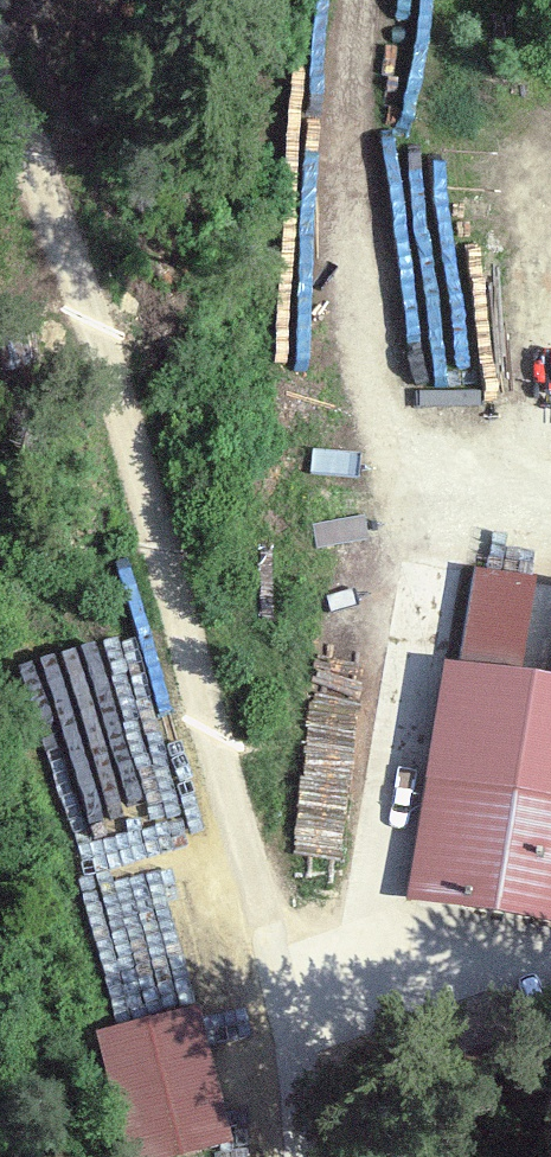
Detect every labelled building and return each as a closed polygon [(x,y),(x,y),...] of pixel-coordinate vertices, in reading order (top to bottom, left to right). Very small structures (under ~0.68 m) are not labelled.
[(438,666),(397,906),(550,931),(550,685),(438,666)] [(107,1010),(235,991),(217,873),(89,892),(107,1010)] [(231,1136),(195,1001),(94,1028),(129,1156),(152,1156),(231,1136)]
